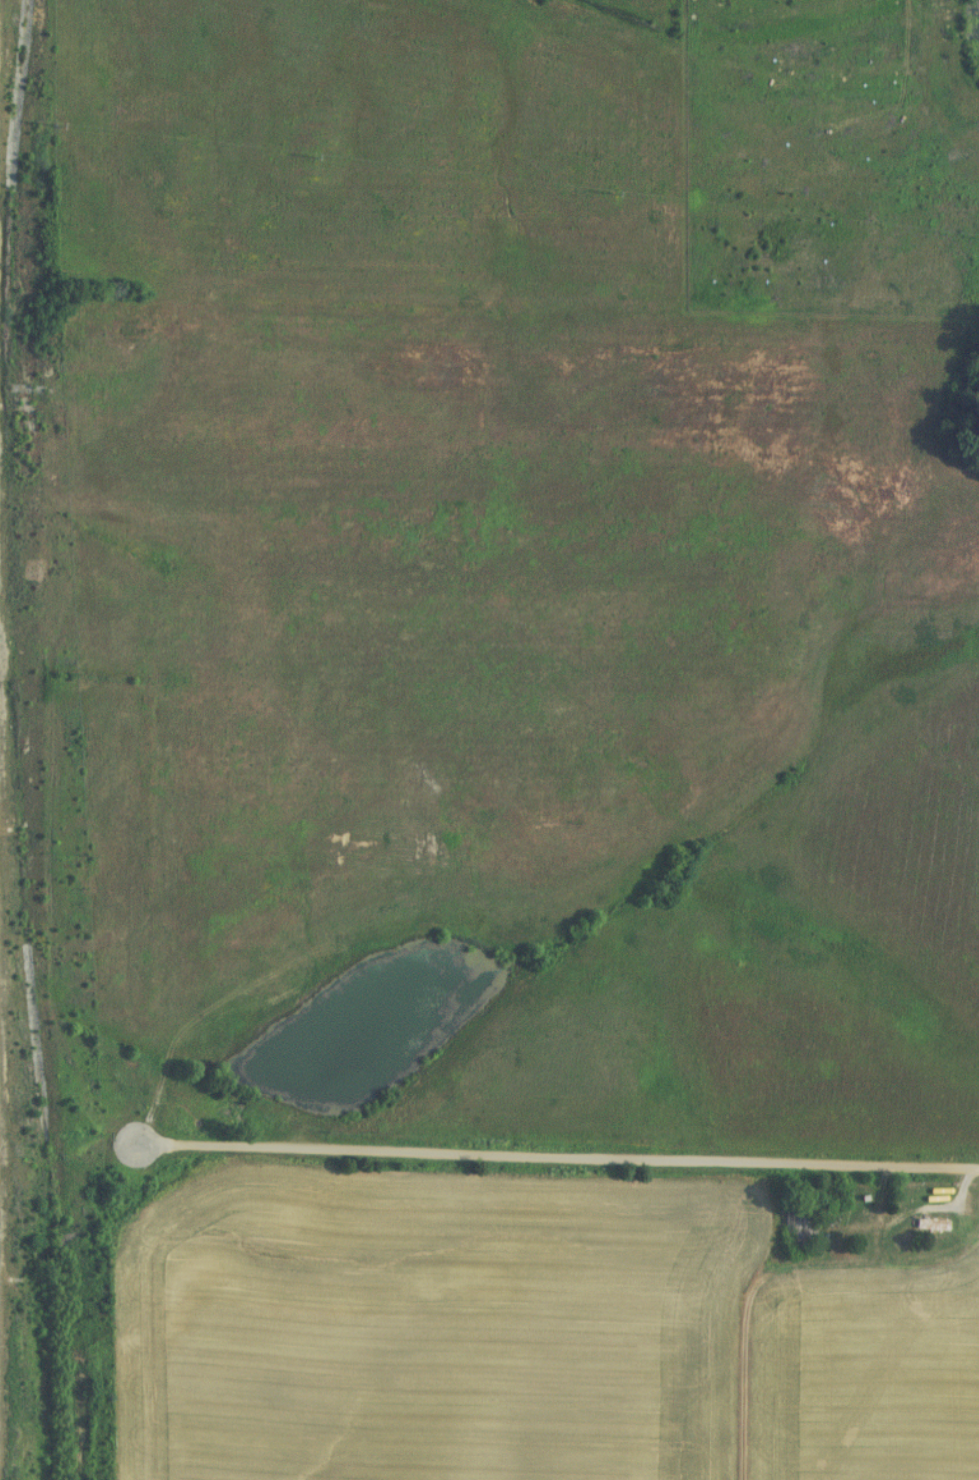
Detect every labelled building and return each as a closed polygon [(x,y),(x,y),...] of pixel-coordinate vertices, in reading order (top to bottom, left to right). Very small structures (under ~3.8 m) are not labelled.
[(806,1251),(806,1208),(781,1208),(781,1251),(806,1251)] [(943,1222),(912,1222),(912,1231),(943,1231),(943,1222)]
